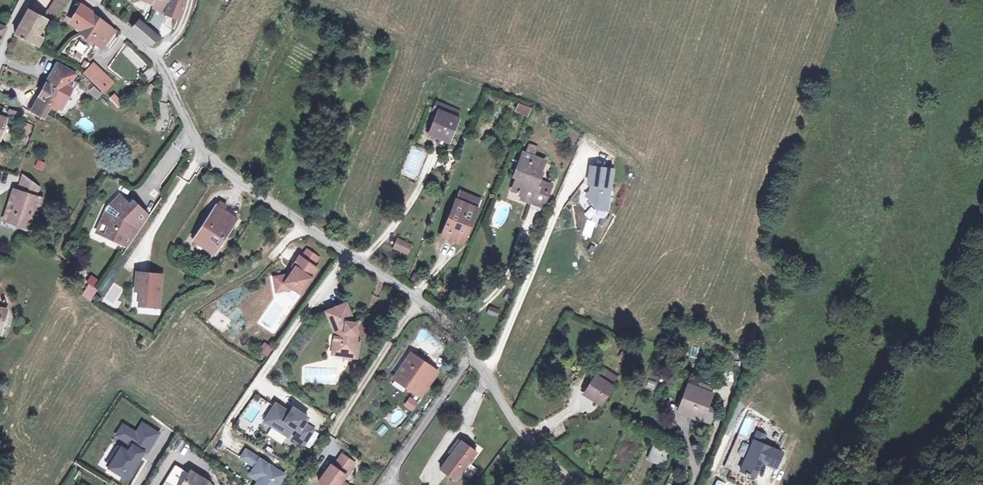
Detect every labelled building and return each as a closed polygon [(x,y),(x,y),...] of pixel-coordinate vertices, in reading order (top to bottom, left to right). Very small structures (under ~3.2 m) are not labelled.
[(49,12),(58,18),(69,0),(56,0),(49,12)] [(156,3),(158,4),(170,9),(168,14),(167,16),(179,21),(186,7),(188,3),(182,0),(157,0),(156,3)] [(170,9),(158,4),(156,9),(168,14),(170,9)] [(84,5),(74,22),(81,26),(85,29),(95,13),(90,10),(84,5)] [(29,10),(15,35),(40,48),(45,40),(39,37),(48,21),(29,10)] [(107,23),(95,13),(85,29),(96,39),(104,46),(115,30),(107,23)] [(146,25),(142,22),(134,31),(150,47),(161,41),(146,25)] [(81,34),(94,42),(96,39),(85,29),(81,34)] [(69,53),(78,61),(89,48),(80,40),(69,53)] [(122,51),(139,71),(146,65),(129,45),(122,51)] [(111,81),(89,63),(83,68),(78,74),(102,93),(111,81)] [(56,65),(48,83),(60,90),(53,106),(59,109),(75,75),(56,65)] [(46,121),(49,115),(53,106),(60,90),(48,83),(47,85),(40,99),(37,98),(30,113),(34,115),(46,121)] [(145,92),(152,96),(157,88),(150,83),(145,92)] [(114,93),(109,98),(118,108),(124,104),(114,93)] [(444,110),(447,103),(439,99),(436,106),(442,109),(444,110)] [(159,103),(159,115),(168,115),(168,103),(159,103)] [(444,110),(442,109),(433,132),(450,139),(461,108),(447,103),(444,110)] [(520,110),(531,115),(533,109),(522,104),(520,110)] [(17,121),(14,131),(23,135),(27,125),(17,121)] [(533,144),(529,153),(537,157),(540,148),(533,144)] [(172,161),(181,156),(176,148),(168,152),(172,161)] [(535,202),(545,207),(554,187),(540,181),(548,162),(537,157),(529,153),(526,152),(520,165),(525,167),(516,190),(528,195),(536,199),(535,202)] [(37,160),(34,168),(43,171),(45,163),(37,160)] [(615,171),(592,167),(590,185),(594,186),(593,192),(588,196),(598,211),(605,205),(610,206),(615,171)] [(37,192),(39,187),(35,184),(25,178),(20,194),(41,201),(42,197),(37,192)] [(463,241),(481,198),(463,190),(444,233),(463,241)] [(32,229),(41,201),(20,194),(16,192),(9,213),(15,215),(13,223),(32,229)] [(122,195),(115,203),(118,205),(125,198),(122,195)] [(109,208),(103,222),(111,225),(106,235),(123,244),(130,249),(153,216),(140,207),(138,209),(133,204),(125,198),(118,205),(115,203),(109,208)] [(222,207),(198,240),(217,253),(240,220),(226,210),(228,207),(224,204),(222,207)] [(9,213),(6,221),(13,223),(15,215),(9,213)] [(98,231),(106,235),(111,225),(103,222),(98,231)] [(399,238),(396,246),(409,252),(412,244),(399,238)] [(311,250),(306,258),(317,265),(322,258),(311,250)] [(306,258),(303,256),(296,266),(299,267),(294,274),(278,277),(280,291),(297,287),(304,292),(320,268),(317,265),(306,258)] [(143,307),(163,309),(166,277),(140,274),(139,293),(144,294),(143,307)] [(92,301),(97,289),(93,288),(97,278),(90,275),(81,297),(92,301)] [(112,308),(125,290),(115,283),(102,301),(112,308)] [(333,352),(359,356),(361,341),(358,340),(356,333),(358,333),(360,323),(356,322),(349,303),(329,310),(336,331),(333,352)] [(2,334),(8,311),(0,309),(0,333),(2,334)] [(221,332),(230,321),(217,309),(208,320),(221,332)] [(489,316),(500,319),(502,312),(491,309),(489,316)] [(268,343),(263,350),(271,356),(275,349),(268,343)] [(698,358),(699,348),(691,347),(689,357),(698,358)] [(431,366),(413,354),(399,374),(409,381),(408,388),(414,392),(415,390),(424,395),(437,377),(428,371),(431,366)] [(604,406),(615,388),(598,377),(587,395),(604,406)] [(714,396),(715,394),(706,391),(693,386),(684,411),(705,419),(714,396)] [(403,406),(412,412),(419,402),(410,397),(403,406)] [(268,421),(276,426),(274,417),(281,405),(279,404),(268,421)] [(281,405),(274,417),(276,426),(292,437),(298,428),(303,431),(298,438),(308,445),(318,430),(308,423),(312,418),(297,408),(294,413),(281,405)] [(124,446),(111,466),(125,474),(131,464),(136,467),(143,455),(138,452),(141,448),(146,451),(149,446),(151,447),(161,432),(144,422),(138,432),(125,423),(118,434),(134,444),(131,450),(124,446)] [(759,431),(756,439),(764,443),(768,435),(759,431)] [(738,435),(724,466),(735,471),(749,439),(738,435)] [(764,443),(756,439),(743,469),(748,472),(747,473),(751,475),(752,473),(758,476),(764,461),(779,467),(785,452),(764,443)] [(667,465),(672,451),(658,446),(653,460),(667,465)] [(476,460),(460,448),(439,476),(452,484),(458,484),(476,460)] [(245,458),(259,467),(255,473),(256,477),(262,481),(260,484),(282,484),(288,475),(250,450),(245,458)] [(346,456),(337,468),(333,466),(321,483),(323,484),(348,484),(346,483),(359,465),(346,456)] [(212,482),(194,470),(192,472),(179,463),(169,477),(181,484),(214,484),(212,482)]
